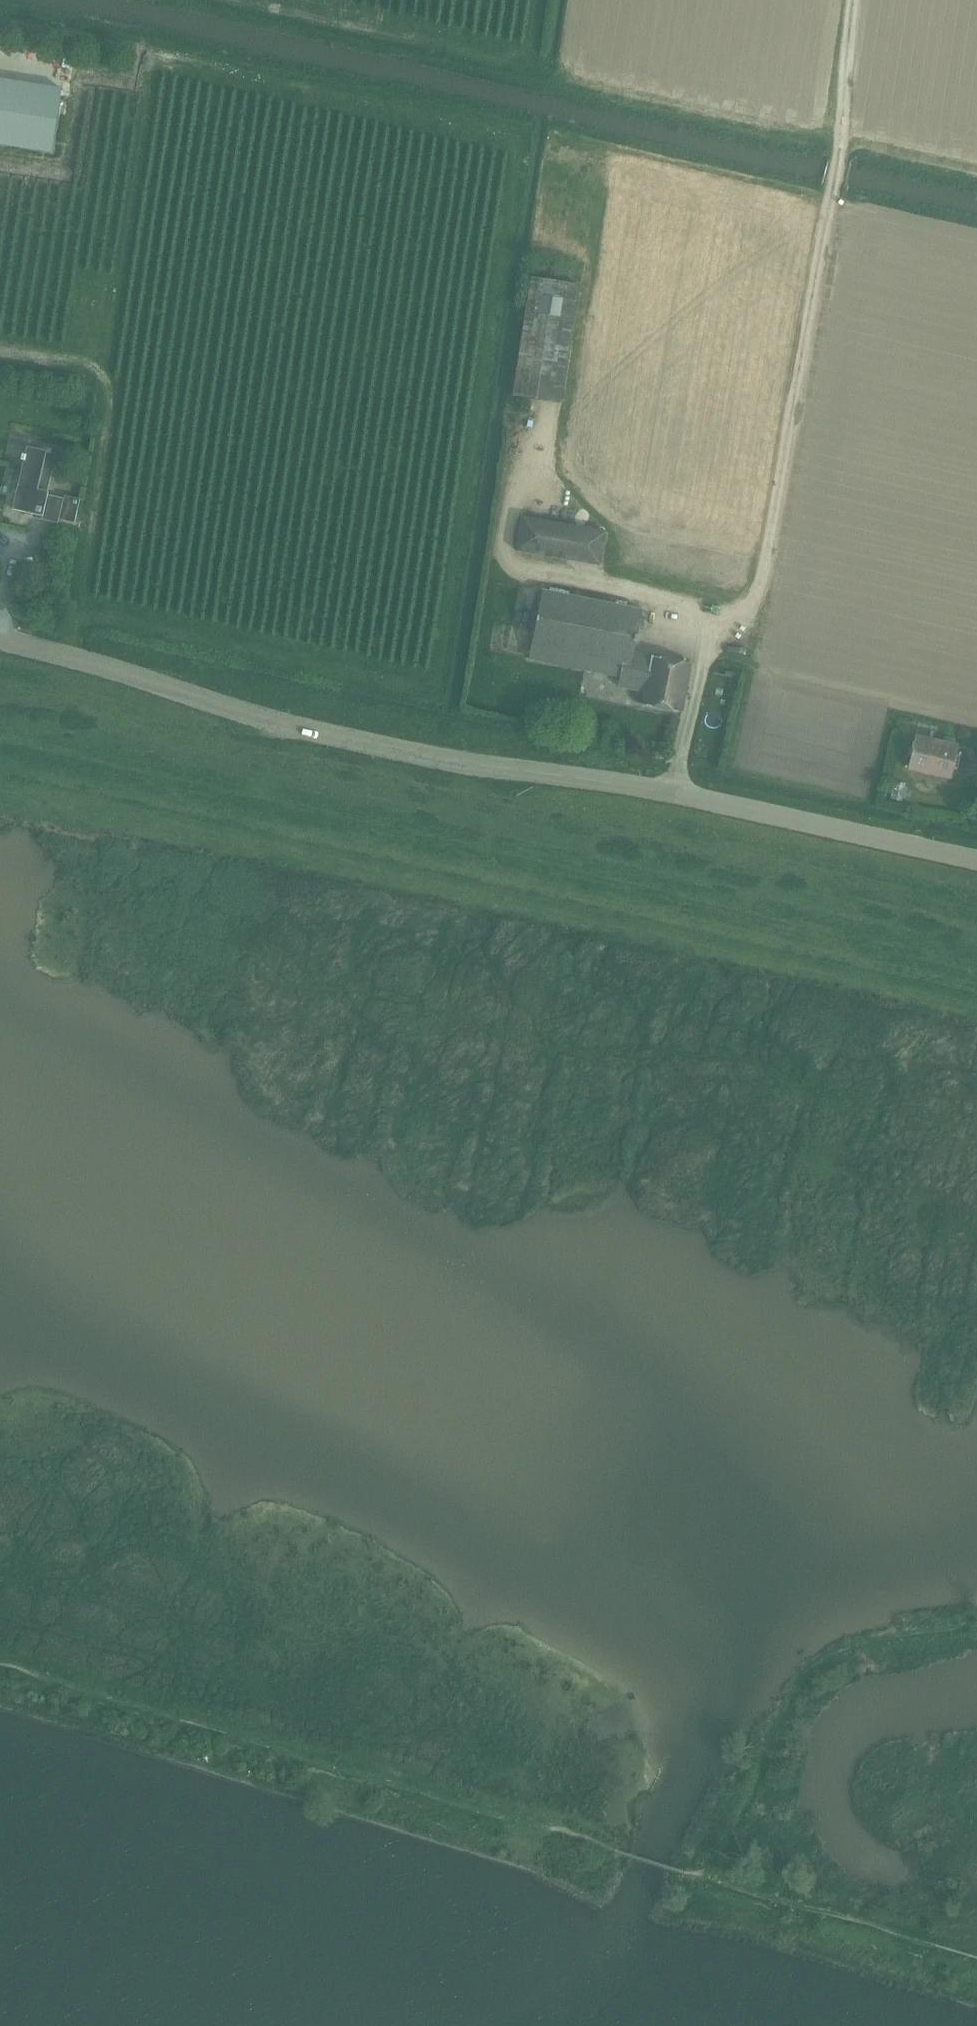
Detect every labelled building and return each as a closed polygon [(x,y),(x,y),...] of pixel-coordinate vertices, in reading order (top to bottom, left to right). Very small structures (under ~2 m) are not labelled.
[(67,135),(74,88),(0,76),(0,124),(67,135)] [(548,313),(511,549),(570,558),(564,598),(643,610),(649,570),(629,567),(666,331),(548,313)] [(24,460),(18,485),(12,509),(43,516),(58,453),(27,446),(26,454),(23,453),(22,459),(24,460)] [(74,523),(80,499),(64,495),(58,519),(74,523)] [(908,768),(930,773),(951,778),(953,769),(956,770),(959,755),(956,755),(958,746),(915,737),(908,768)]
